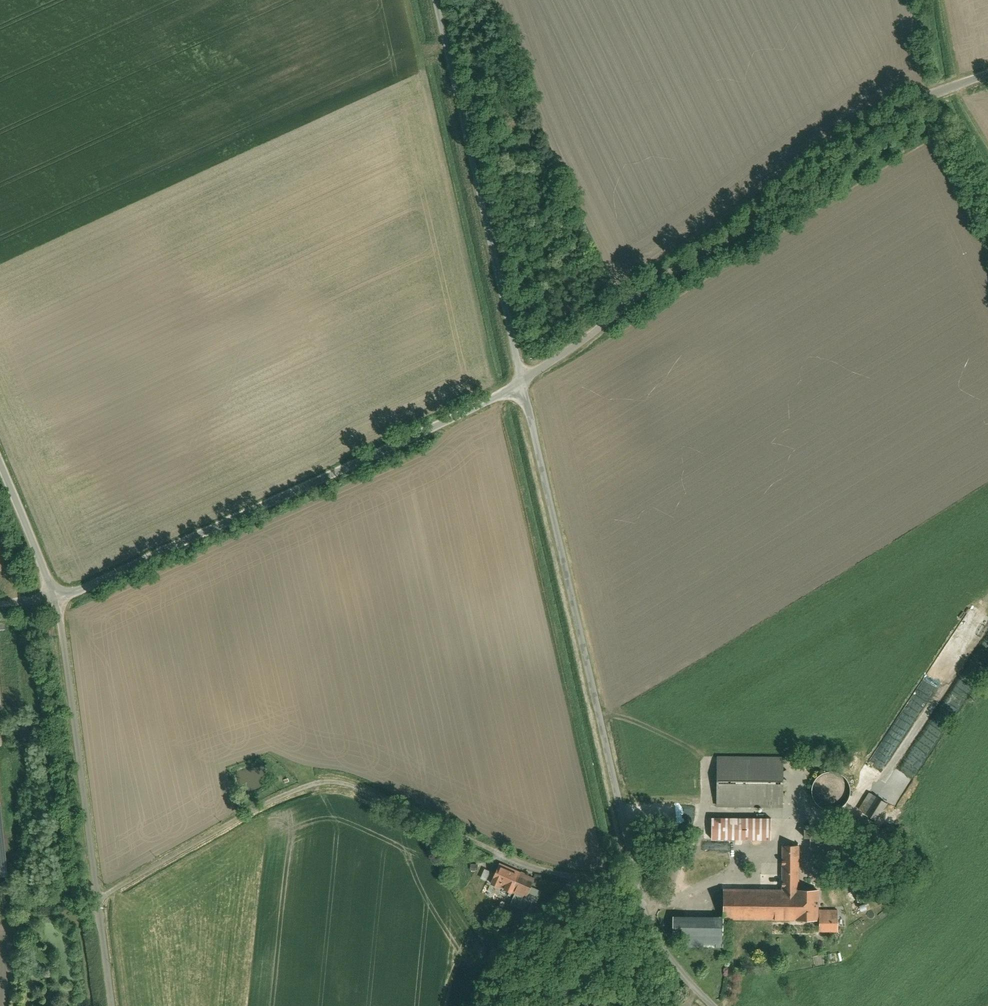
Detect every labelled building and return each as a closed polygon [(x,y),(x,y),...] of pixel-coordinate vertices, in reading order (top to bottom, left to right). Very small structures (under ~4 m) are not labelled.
[(716,756),(715,807),(783,808),(784,756),(716,756)] [(847,782),(843,775),(836,772),(829,771),(822,773),(816,777),(812,784),(811,791),(813,798),(817,804),(823,808),(831,809),(838,807),(844,802),(848,795),(849,789),(847,782)] [(870,791),(859,809),(878,820),(889,801),(870,791)] [(773,840),(773,817),(713,817),(713,840),(773,840)] [(811,826),(804,826),(804,838),(810,838),(810,849),(813,849),(832,849),(832,827),(811,826)] [(723,921),(818,922),(818,931),(838,931),(837,910),(817,910),(818,889),(797,889),(798,845),(781,845),(780,888),(723,888),(723,915),(723,921)] [(510,869),(497,864),(489,884),(513,893),(508,905),(516,909),(513,915),(520,918),(533,909),(541,890),(530,886),(534,877),(511,867),(510,869)] [(853,892),(857,903),(881,894),(877,883),(853,892)] [(723,921),(723,915),(672,914),(672,936),(683,936),(683,949),(722,949),(723,921)]
